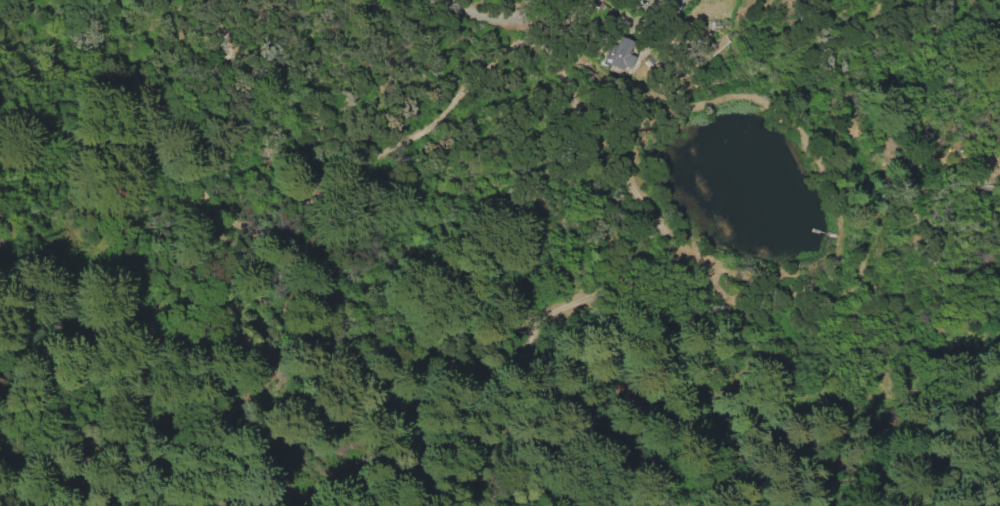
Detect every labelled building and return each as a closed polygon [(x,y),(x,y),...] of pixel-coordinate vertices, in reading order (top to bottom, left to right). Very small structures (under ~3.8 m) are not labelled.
[(629,68),(633,55),(628,54),(632,40),(617,35),(609,63),(629,68)]
